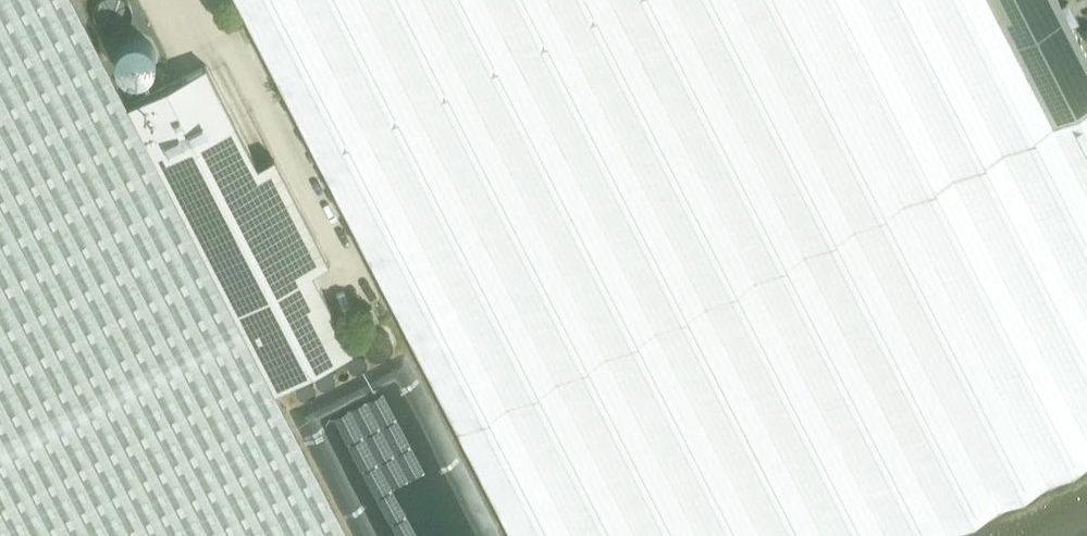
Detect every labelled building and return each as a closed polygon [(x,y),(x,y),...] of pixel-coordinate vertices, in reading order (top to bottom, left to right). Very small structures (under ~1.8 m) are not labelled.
[(338,322),(312,271),(329,263),(274,157),(258,165),(206,64),(129,104),(75,0),(0,0),(0,535),(350,535),(275,390),(353,350),(338,322)] [(514,535),(933,535),(1086,457),(1086,54),(1071,23),(1078,20),(1068,1),(1062,4),(1059,0),(239,0),(514,535)] [(116,54),(116,55),(116,56),(116,57),(116,58),(116,59),(116,60),(116,61),(117,62),(117,63),(118,64),(118,65),(119,66),(119,67),(120,68),(121,69),(122,69),(122,70),(123,71),(124,71),(124,72),(125,72),(126,72),(126,73),(127,73),(128,74),(129,74),(130,74),(131,75),(132,75),(133,75),(134,75),(135,75),(136,75),(137,75),(138,75),(139,75),(140,75),(141,74),(142,74),(143,74),(144,73),(145,73),(146,73),(147,72),(148,71),(149,71),(149,70),(150,70),(151,69),(151,68),(152,68),(152,67),(153,66),(153,65),(154,64),(154,63),(155,62),(155,61),(155,60),(156,59),(156,58),(156,57),(156,56),(156,55),(156,54),(156,53),(156,52),(156,51),(155,50),(155,49),(155,48),(154,47),(154,46),(153,45),(153,44),(152,43),(151,42),(151,41),(150,41),(150,40),(149,40),(148,39),(147,38),(146,38),(146,37),(145,37),(144,37),(143,36),(142,36),(141,35),(140,35),(139,35),(138,35),(137,35),(136,35),(135,35),(134,35),(133,35),(132,35),(131,35),(130,36),(129,36),(128,36),(127,37),(126,37),(125,38),(124,39),(123,39),(123,40),(122,40),(121,41),(120,42),(120,43),(119,43),(119,44),(118,45),(118,46),(117,46),(117,47),(117,48),(117,49),(116,50),(116,51),(116,52),(116,53),(116,54)] [(379,319),(372,305),(357,313),(364,327),(379,319)]
